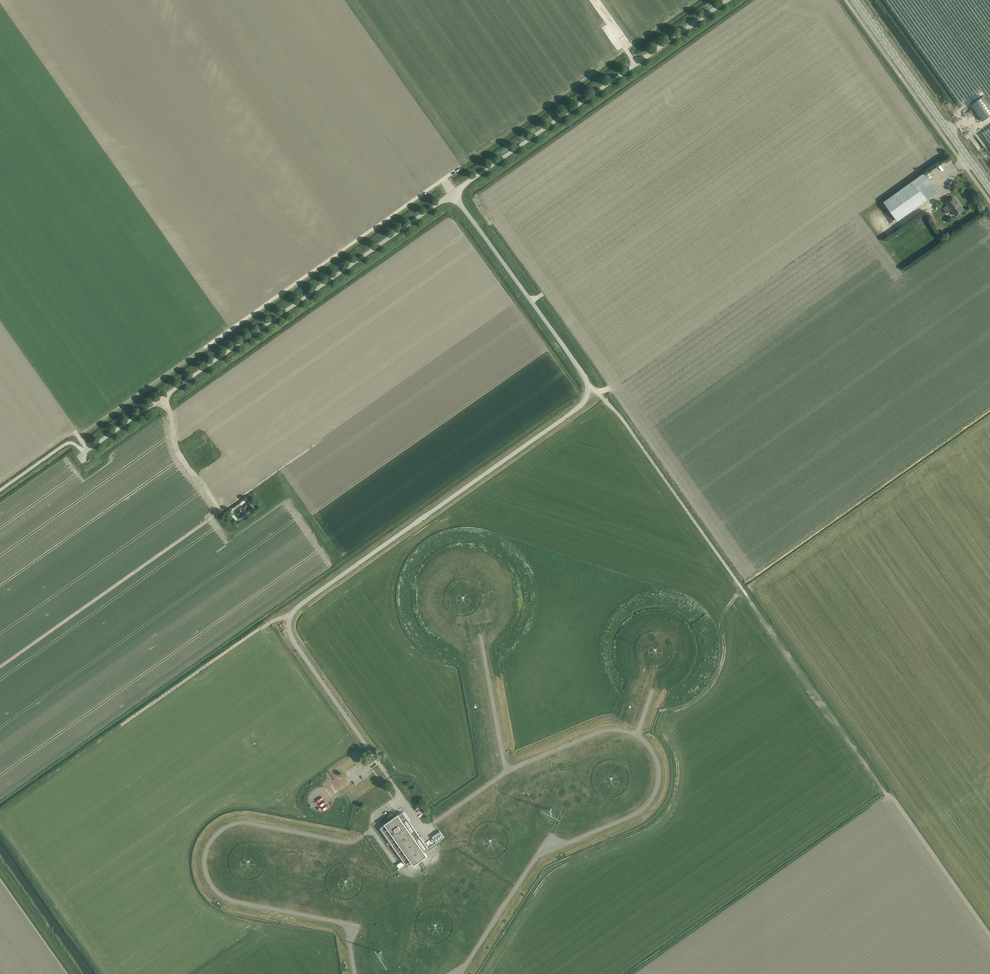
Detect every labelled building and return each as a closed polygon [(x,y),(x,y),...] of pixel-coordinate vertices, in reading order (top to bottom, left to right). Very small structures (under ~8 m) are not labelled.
[(983,121),(989,116),(989,106),(983,96),(971,105),(983,121)] [(924,173),(884,202),(898,221),(938,192),(924,173)] [(947,213),(951,210),(955,216),(964,210),(964,209),(963,210),(961,207),(962,206),(956,199),(955,200),(954,198),(946,203),(948,205),(943,208),(947,213)] [(402,812),(398,815),(392,819),(392,818),(389,820),(390,821),(380,828),(406,864),(410,861),(413,866),(427,856),(424,852),(428,848),(402,812)] [(432,837),(436,843),(444,837),(440,831),(432,837)]
